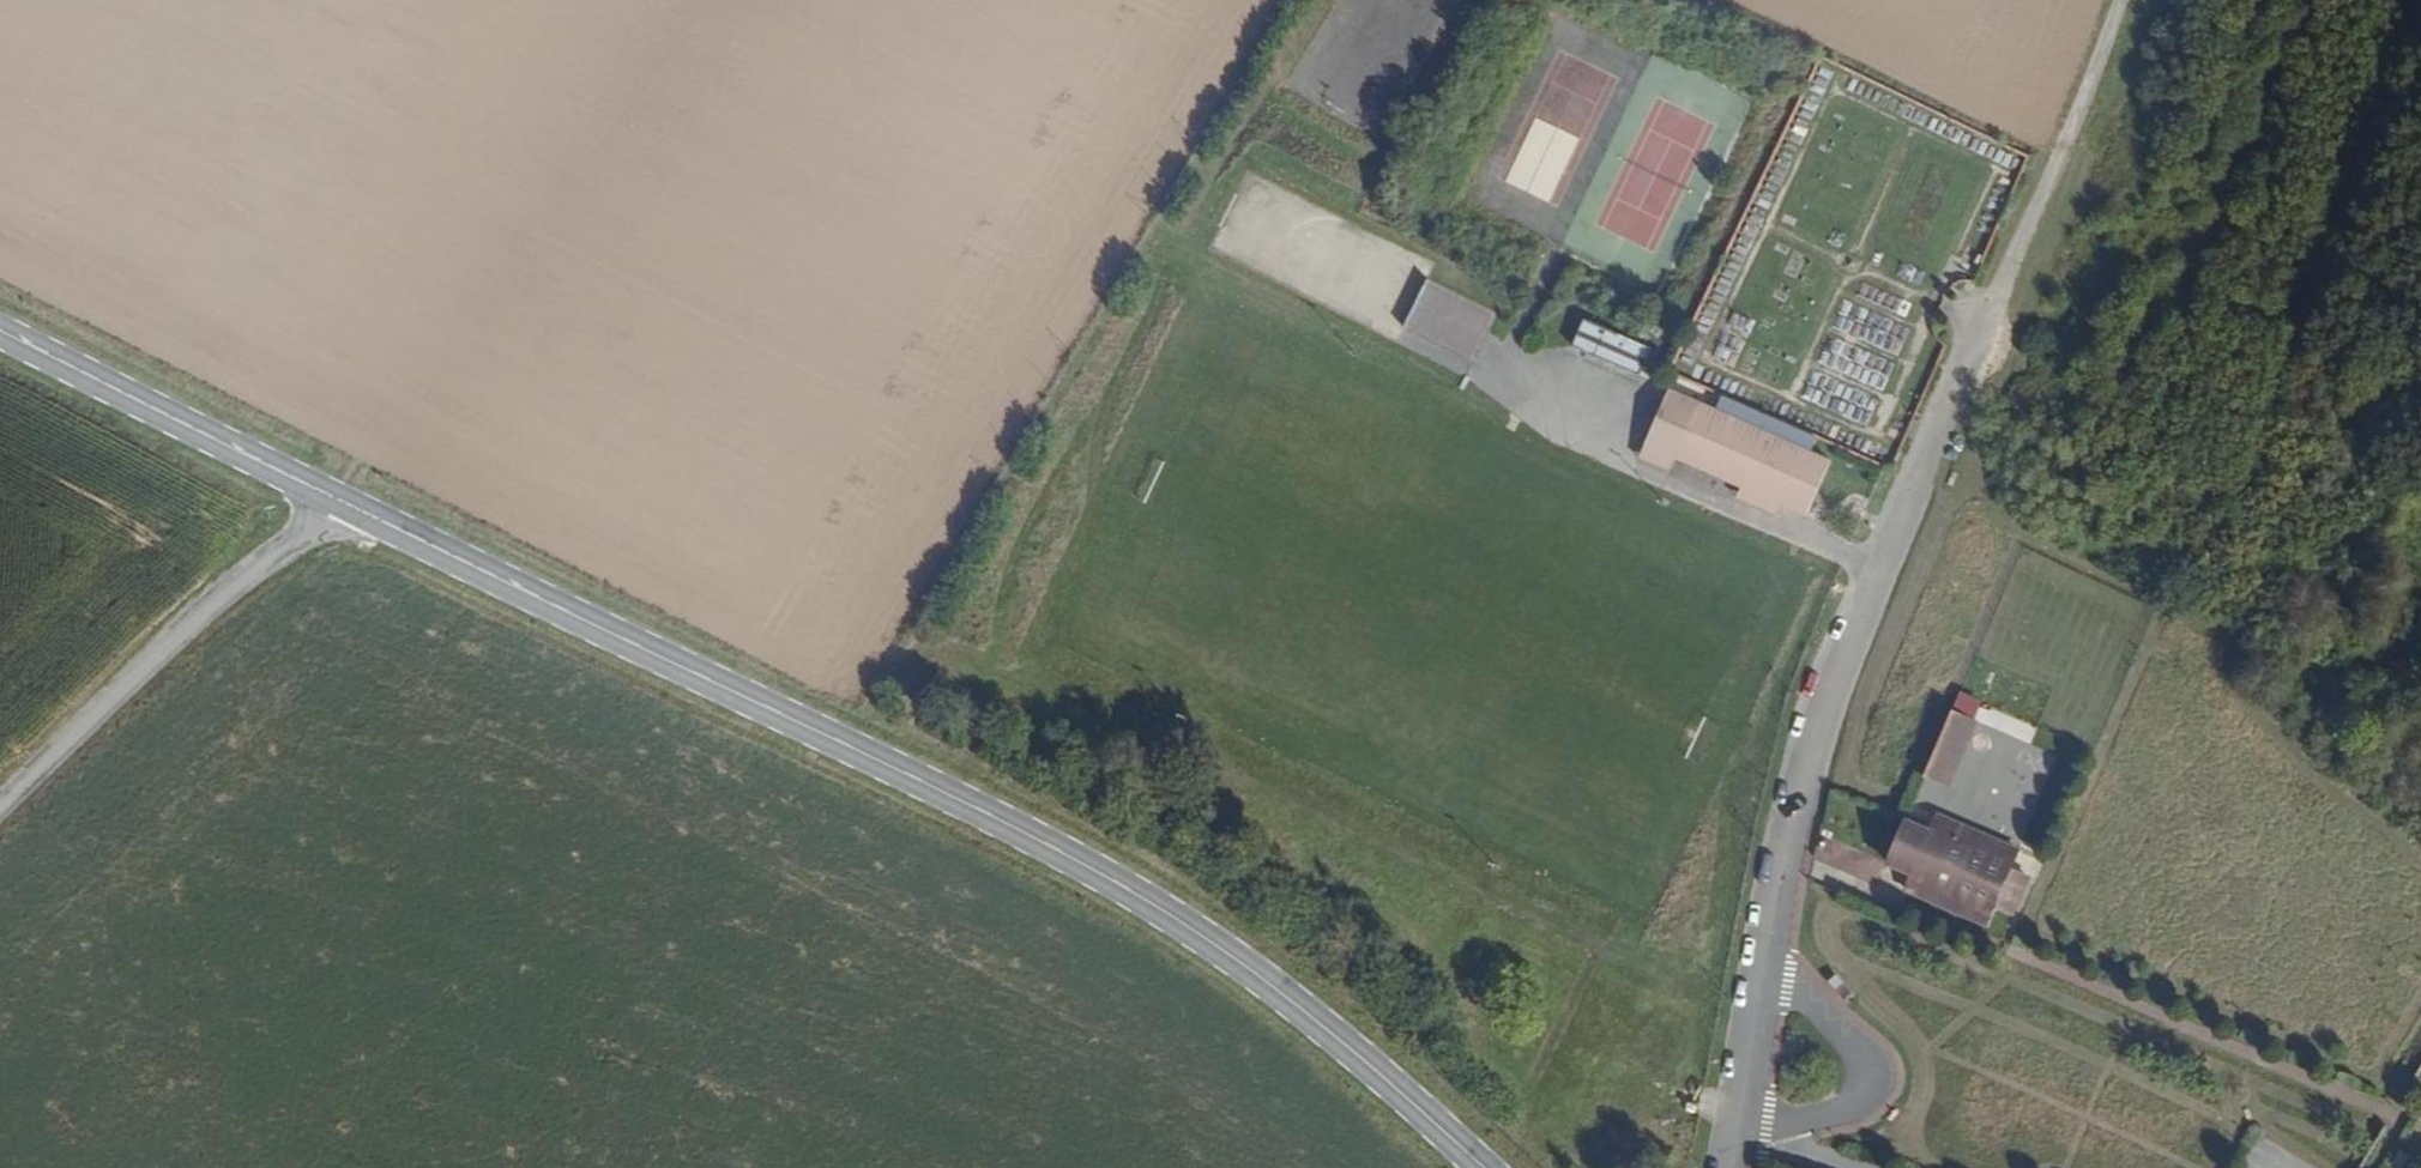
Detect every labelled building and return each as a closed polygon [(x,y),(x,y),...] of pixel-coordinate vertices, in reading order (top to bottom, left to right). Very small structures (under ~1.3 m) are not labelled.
[(1584,321),(1577,346),(1646,365),(1653,339),(1584,321)] [(1817,516),(1841,462),(1681,391),(1656,445),(1688,459),(1761,491),(1801,509),(1817,516)] [(1649,460),(1681,474),(1688,459),(1656,445),(1649,460)] [(1796,519),(1801,509),(1761,491),(1756,501),(1796,519)] [(2022,777),(2045,787),(2060,755),(2036,744),(2022,777)] [(1916,810),(1940,819),(1965,755),(1941,745),(1916,810)] [(1990,937),(2007,944),(2022,907),(2004,900),(2011,882),(1931,850),(1924,866),(1899,856),(1883,898),(1907,908),(1901,923),(1983,955),(1990,937)] [(1850,993),(1856,988),(1844,974),(1840,977),(1837,979),(1850,993)]
